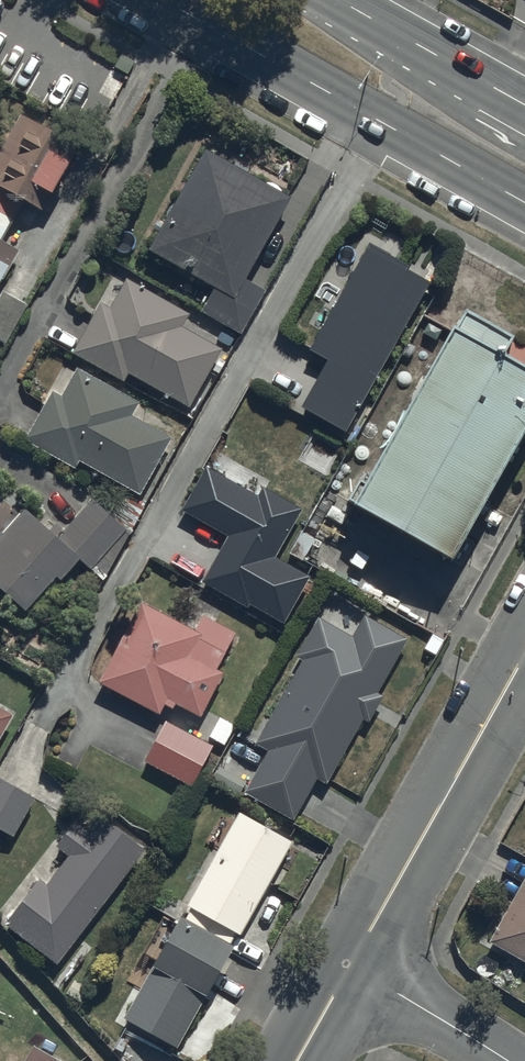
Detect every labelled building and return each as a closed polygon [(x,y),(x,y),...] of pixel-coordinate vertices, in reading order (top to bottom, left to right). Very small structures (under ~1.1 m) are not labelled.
[(0,244),(23,204),(41,215),(78,149),(21,117),(0,153),(0,290),(20,255),(0,244)] [(205,153),(150,254),(213,290),(203,308),(242,329),(264,291),(248,281),(293,203),(205,153)] [(409,269),(367,248),(309,353),(326,362),(300,410),(346,435),(429,284),(407,272),(409,269)] [(179,330),(187,315),(114,277),(73,354),(124,382),(128,375),(191,409),(221,352),(179,330)] [(0,306),(0,343),(5,346),(26,307),(9,298),(4,308),(0,306)] [(445,330),(347,514),(453,570),(524,435),(524,373),(445,330)] [(170,440),(130,417),(137,404),(77,370),(75,372),(63,365),(47,394),(50,396),(24,443),(74,471),(79,461),(138,495),(170,440)] [(309,579),(274,559),(302,513),(243,479),(238,488),(204,468),(180,511),(226,538),(200,585),(244,611),(247,606),(283,626),(309,579)] [(24,511),(0,536),(0,597),(22,617),(56,580),(60,583),(78,563),(88,572),(126,530),(91,498),(55,539),(24,511)] [(157,718),(164,707),(172,711),(174,707),(199,720),(223,676),(215,672),(236,634),(202,616),(194,632),(138,602),(94,684),(157,718)] [(249,784),(220,768),(213,780),(292,824),(316,781),(326,787),(363,721),(368,724),(382,699),(377,696),(408,642),(363,616),(350,639),(317,620),(296,659),(303,663),(256,745),(268,752),(249,784)] [(11,718),(0,712),(0,738),(11,718)] [(212,749),(163,723),(142,764),(191,789),(212,749)] [(0,781),(0,832),(14,840),(35,800),(0,781)] [(291,845),(239,815),(185,910),(188,912),(181,924),(177,922),(121,1020),(175,1050),(233,948),(229,946),(235,936),(238,938),(291,845)] [(41,882),(5,926),(57,968),(147,853),(100,817),(86,834),(75,823),(56,847),(70,858),(47,887),(41,882)] [(487,943),(524,965),(524,875),(487,943)] [(32,1049),(26,1060),(54,1060),(32,1049)]
